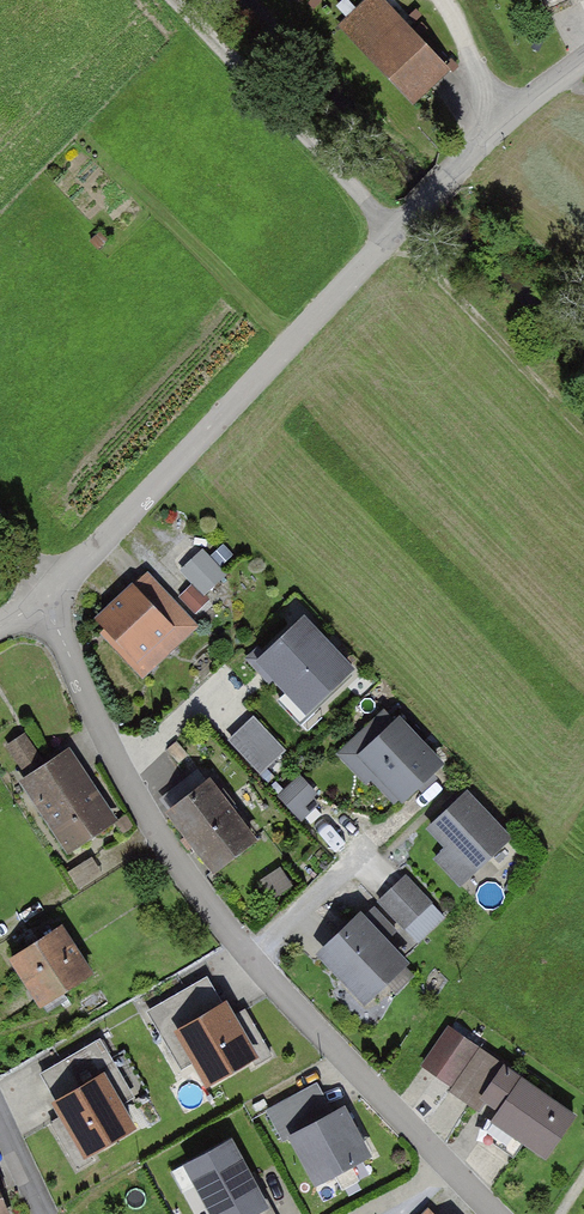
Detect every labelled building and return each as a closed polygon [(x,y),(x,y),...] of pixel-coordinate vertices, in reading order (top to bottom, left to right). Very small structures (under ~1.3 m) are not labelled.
[(339,27),(409,107),(448,73),(384,0),(370,0),(339,27)] [(202,548),(179,570),(204,597),(227,574),(202,548)] [(145,569),(87,621),(138,677),(196,626),(145,569)] [(301,615),(253,660),(305,716),(354,671),(301,615)] [(253,717),(225,742),(257,777),(285,751),(253,717)] [(396,722),(355,761),(398,806),(439,768),(396,722)] [(69,751),(14,781),(59,859),(113,828),(69,751)] [(301,776),(279,797),(302,821),(321,804),(315,798),(319,795),(301,776)] [(203,783),(162,815),(210,876),(250,844),(203,783)] [(463,795),(421,832),(464,881),(506,844),(463,795)] [(405,875),(375,904),(403,932),(432,902),(405,875)] [(358,917),(313,958),(360,1009),(405,969),(358,917)] [(60,931),(8,964),(38,1011),(90,977),(60,931)] [(206,980),(148,1014),(181,1071),(190,1066),(205,1091),(252,1064),(253,1066),(270,1057),(243,1011),(233,1017),(226,1004),(221,1006),(206,980)] [(416,1070),(541,1158),(572,1114),(447,1026),(416,1070)] [(98,1040),(40,1075),(56,1100),(48,1105),(56,1118),(48,1123),(76,1171),(95,1160),(93,1157),(137,1131),(121,1105),(132,1098),(98,1040)] [(336,1105),(278,1136),(307,1191),(366,1159),(336,1105)] [(178,1167),(204,1213),(276,1213),(234,1136),(178,1167)]
